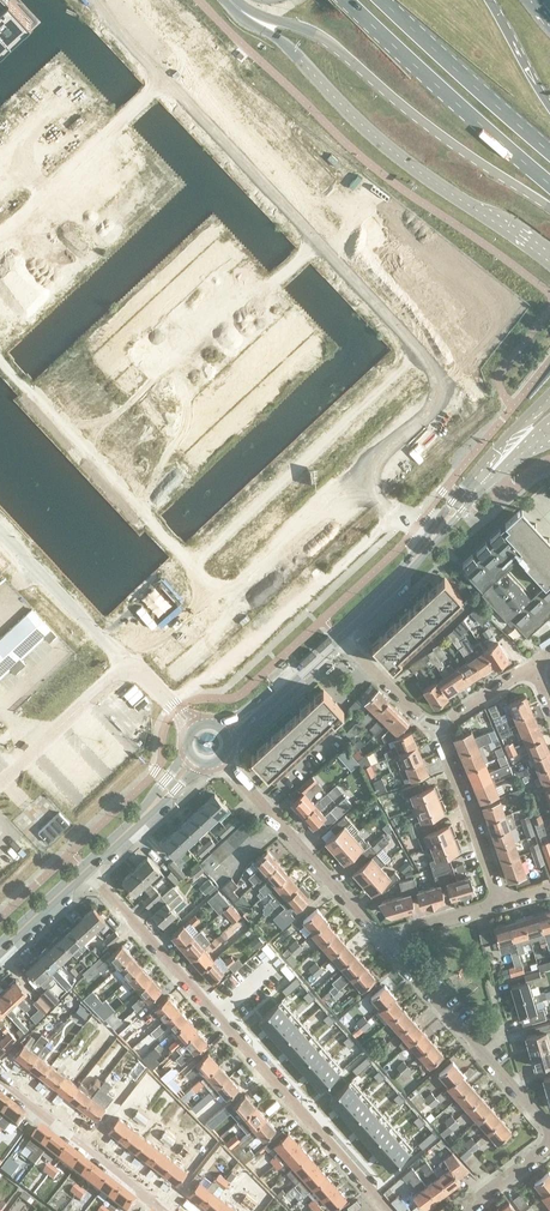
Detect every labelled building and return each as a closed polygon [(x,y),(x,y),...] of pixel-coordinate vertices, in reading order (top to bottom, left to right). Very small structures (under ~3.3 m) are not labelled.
[(0,8),(0,50),(30,22),(11,2),(10,0),(9,0),(0,8)] [(9,0),(0,0),(0,8),(9,0)] [(61,52),(35,77),(46,89),(60,76),(77,94),(89,82),(61,52)] [(35,77),(25,86),(42,104),(52,95),(46,89),(35,77)] [(77,94),(70,99),(79,109),(98,92),(89,82),(77,94)] [(25,86),(16,95),(33,113),(42,104),(25,86)] [(98,92),(79,109),(88,118),(106,101),(98,92)] [(16,95),(6,103),(23,122),(33,113),(16,95)] [(106,101),(88,118),(97,128),(116,111),(106,101)] [(0,109),(0,116),(14,131),(23,122),(6,103),(0,109)] [(4,139),(14,131),(0,116),(0,135),(4,139)] [(132,129),(114,146),(124,156),(142,139),(132,129)] [(142,139),(124,156),(133,166),(151,149),(142,139)] [(151,149),(133,166),(142,176),(148,171),(161,159),(151,149)] [(144,201),(155,213),(185,185),(161,159),(148,171),(162,185),(144,201)] [(139,195),(129,204),(146,222),(155,213),(144,201),(139,195)] [(129,204),(119,213),(136,231),(146,222),(129,204)] [(119,213),(110,222),(127,240),(136,231),(119,213)] [(110,222),(100,230),(117,249),(127,240),(110,222)] [(100,230),(91,239),(108,258),(117,249),(100,230)] [(91,239),(81,248),(99,266),(108,258),(91,239)] [(81,248),(74,255),(91,273),(99,266),(81,248)] [(74,255),(67,262),(84,280),(91,273),(74,255)] [(67,262),(60,268),(77,287),(84,280),(67,262)] [(60,268),(50,277),(68,295),(77,287),(60,268)] [(50,277),(41,285),(59,304),(68,295),(50,277)] [(8,289),(0,280),(0,297),(8,289)] [(41,285),(33,294),(50,312),(59,304),(41,285)] [(0,297),(0,314),(17,298),(8,289),(0,297)] [(0,314),(0,317),(21,339),(50,312),(33,294),(22,304),(17,298),(0,314)] [(547,546),(544,546),(540,545),(537,545),(535,544),(533,543),(531,542),(510,519),(505,524),(506,524),(500,529),(490,538),(494,542),(490,546),(486,542),(476,551),(481,555),(477,559),(472,554),(463,563),(471,572),(469,574),(484,591),(482,594),(507,621),(511,625),(514,622),(527,637),(549,616),(549,547),(547,546)] [(309,541),(315,547),(322,539),(316,534),(309,541)] [(310,585),(314,578),(306,574),(303,581),(310,585)] [(393,666),(463,601),(459,598),(462,596),(444,577),(372,644),(393,666)] [(306,607),(296,617),(302,622),(311,613),(306,607)] [(0,639),(0,678),(10,668),(15,673),(26,664),(21,658),(44,636),(49,642),(57,635),(32,609),(27,614),(0,639)] [(115,622),(110,628),(119,636),(124,630),(115,622)] [(483,650),(493,665),(495,667),(509,658),(498,641),(488,627),(482,631),(486,638),(484,640),(488,646),(483,650)] [(482,672),(461,641),(454,630),(448,634),(459,649),(459,648),(469,662),(462,667),(471,679),(482,672)] [(288,634),(264,655),(268,660),(292,638),(288,634)] [(466,638),(461,641),(482,672),(493,665),(483,650),(480,644),(474,649),(466,638)] [(433,649),(441,660),(448,656),(439,644),(433,648),(434,649),(433,649)] [(438,683),(448,697),(455,692),(454,690),(459,687),(451,675),(445,666),(441,660),(433,649),(428,653),(421,657),(424,662),(426,660),(430,657),(435,665),(436,664),(440,669),(439,670),(445,678),(438,683)] [(424,662),(421,657),(410,666),(414,672),(420,668),(428,678),(433,675),(424,662)] [(462,667),(456,671),(450,662),(445,666),(451,675),(459,687),(471,679),(462,667)] [(448,697),(438,683),(437,680),(423,690),(434,707),(449,697),(448,697)] [(323,689),(251,756),(268,775),(270,773),(274,770),(312,734),(315,738),(344,711),(323,689)] [(377,712),(389,700),(378,689),(366,702),(372,708),(357,723),(356,722),(345,733),(351,738),(351,739),(358,732),(377,712)] [(515,717),(531,709),(526,696),(509,703),(512,709),(501,715),(498,707),(496,704),(488,707),(490,711),(496,725),(502,722),(515,716),(515,717)] [(389,700),(377,712),(381,716),(369,728),(375,734),(387,722),(388,723),(399,710),(389,700)] [(531,709),(515,717),(518,723),(505,728),(502,722),(496,725),(501,738),(515,732),(537,723),(531,709)] [(409,720),(399,710),(388,723),(390,726),(381,736),(384,741),(397,733),(409,720)] [(520,746),(526,743),(543,736),(537,723),(515,732),(518,738),(517,739),(520,746)] [(393,755),(416,745),(411,731),(395,738),(397,744),(390,747),(390,749),(384,752),(386,758),(393,755)] [(462,754),(478,747),(471,731),(455,738),(462,754)] [(524,760),(532,756),(549,749),(543,736),(526,743),(530,751),(521,754),(524,760)] [(498,738),(484,744),(487,750),(501,743),(498,738)] [(360,739),(349,747),(354,753),(360,748),(364,744),(360,739)] [(507,751),(515,748),(513,742),(504,746),(507,751)] [(399,767),(422,758),(416,745),(393,755),(399,767)] [(468,769),(484,762),(478,747),(462,754),(468,769)] [(346,748),(337,755),(351,770),(359,763),(346,748)] [(357,760),(366,754),(365,754),(360,748),(354,753),(353,754),(357,760)] [(515,748),(507,751),(509,757),(517,753),(515,748)] [(538,769),(549,764),(549,752),(549,749),(532,756),(535,763),(517,771),(519,777),(523,776),(529,773),(538,769)] [(362,769),(371,765),(369,759),(366,754),(357,760),(359,763),(363,768),(362,768),(362,769)] [(422,758),(399,767),(398,768),(404,782),(428,772),(422,758)] [(484,762),(468,769),(475,785),(511,769),(508,763),(488,771),(484,762)] [(538,769),(541,775),(534,778),(537,785),(544,783),(549,780),(549,764),(538,769)] [(375,774),(371,765),(362,769),(367,778),(375,774)] [(511,769),(475,785),(481,801),(498,794),(494,786),(511,779),(514,777),(511,769)] [(529,773),(523,776),(525,781),(532,778),(529,773)] [(302,814),(303,814),(314,804),(310,798),(323,787),(312,775),(299,787),(304,792),(292,802),(296,807),(295,809),(294,810),(299,815),(301,815),(302,814)] [(373,781),(377,793),(387,790),(382,777),(373,781)] [(516,777),(514,777),(511,779),(513,785),(519,783),(516,777)] [(416,807),(439,798),(438,796),(440,795),(436,786),(434,787),(434,786),(423,790),(419,782),(401,789),(405,797),(411,794),(416,807)] [(520,789),(512,792),(515,802),(523,799),(522,794),(526,792),(523,785),(519,786),(520,789)] [(539,790),(541,796),(548,794),(549,801),(549,786),(539,790)] [(314,804),(303,814),(313,826),(325,816),(319,809),(333,798),(328,792),(314,804)] [(204,804),(216,817),(227,807),(215,794),(204,804)] [(330,810),(337,818),(352,804),(345,796),(330,810)] [(439,798),(416,807),(421,819),(414,822),(417,829),(435,822),(432,815),(444,811),(443,810),(445,809),(442,799),(439,800),(439,798)] [(488,820),(493,818),(505,814),(500,801),(483,806),(488,820)] [(194,814),(206,827),(216,817),(204,804),(194,814)] [(505,814),(493,818),(488,820),(492,833),(509,827),(516,825),(512,811),(505,814)] [(59,813),(38,833),(48,843),(69,823),(59,813)] [(549,817),(543,819),(541,813),(531,816),(533,822),(549,817)] [(195,837),(206,827),(194,814),(183,823),(195,837)] [(520,818),(524,829),(533,826),(529,814),(520,818)] [(335,851),(353,835),(345,825),(350,820),(345,815),(330,828),(335,833),(326,841),(327,842),(325,843),(332,851),(334,850),(335,851)] [(235,816),(224,826),(229,831),(240,821),(235,816)] [(533,822),(534,823),(535,823),(539,836),(546,833),(544,826),(549,824),(549,817),(533,822)] [(435,822),(417,829),(420,835),(426,833),(431,845),(454,837),(453,835),(455,834),(451,824),(449,825),(449,824),(438,828),(435,822)] [(173,833),(185,846),(195,837),(183,823),(173,833)] [(238,827),(246,837),(252,832),(243,823),(238,827)] [(229,831),(224,826),(218,832),(223,837),(229,831)] [(246,837),(238,827),(232,833),(241,842),(246,837)] [(509,827),(492,833),(497,847),(514,841),(509,827)] [(185,846),(173,833),(162,843),(174,856),(185,846)] [(241,842),(232,833),(227,838),(235,848),(241,842)] [(353,835),(335,851),(337,853),(335,854),(342,862),(344,860),(344,861),(353,853),(358,859),(372,846),(367,840),(362,845),(353,835)] [(454,837),(431,845),(436,857),(429,860),(431,867),(450,860),(447,853),(459,849),(458,848),(460,847),(457,838),(455,839),(454,837)] [(210,838),(203,845),(208,850),(215,844),(210,838)] [(235,848),(227,838),(221,843),(230,852),(235,848)] [(514,841),(497,847),(502,860),(519,855),(514,841)] [(549,847),(549,841),(541,844),(543,849),(549,847)] [(372,846),(358,859),(363,864),(354,872),(354,873),(353,874),(360,882),(361,880),(363,882),(381,866),(385,862),(377,852),(382,847),(377,842),(372,846)] [(531,851),(540,848),(538,842),(529,845),(531,851)] [(230,852),(221,843),(216,848),(225,857),(230,852)] [(202,857),(208,850),(203,845),(196,851),(202,857)] [(225,857),(216,848),(211,853),(220,862),(225,857)] [(540,848),(531,851),(537,866),(546,863),(540,848)] [(254,883),(266,873),(278,863),(267,851),(255,861),(260,867),(248,877),(254,883)] [(205,858),(214,867),(220,862),(211,853),(205,858)] [(519,855),(502,860),(509,880),(526,874),(519,855)] [(148,881),(149,881),(155,875),(159,880),(164,875),(147,857),(136,868),(148,881)] [(208,873),(214,867),(205,858),(200,863),(205,870),(208,873)] [(180,879),(186,874),(173,860),(167,865),(180,879)] [(404,873),(412,866),(407,860),(399,867),(404,873)] [(450,860),(431,867),(433,874),(445,870),(449,885),(452,897),(463,894),(463,896),(475,892),(474,890),(475,890),(469,876),(456,879),(453,867),(450,860)] [(196,877),(205,870),(200,863),(191,871),(196,877)] [(269,892),(288,875),(278,863),(266,873),(270,878),(259,889),(260,891),(252,899),(256,903),(269,892)] [(381,866),(363,882),(364,884),(362,885),(369,893),(371,891),(372,892),(381,884),(385,890),(400,877),(395,871),(389,876),(381,866)] [(149,908),(162,897),(163,896),(162,895),(149,881),(148,881),(136,868),(123,880),(135,893),(143,886),(150,894),(143,901),(149,908)] [(418,890),(419,894),(422,905),(428,904),(428,906),(440,903),(439,900),(444,899),(441,887),(449,885),(445,870),(433,874),(437,885),(418,890)] [(179,880),(171,871),(164,877),(173,886),(179,880)] [(280,902),(298,886),(288,875),(269,892),(273,897),(265,904),(265,905),(262,908),(263,909),(264,911),(262,912),(266,915),(280,902)] [(380,902),(393,916),(406,913),(405,910),(414,908),(411,896),(419,894),(418,890),(414,877),(399,881),(403,895),(380,902)] [(202,884),(208,891),(215,885),(209,878),(202,884)] [(232,878),(222,887),(235,901),(240,897),(233,890),(238,885),(232,878)] [(159,922),(163,926),(177,913),(172,908),(181,901),(184,898),(173,886),(162,895),(163,896),(162,897),(166,901),(152,914),(154,915),(151,918),(157,924),(159,922)] [(298,886),(280,902),(284,907),(278,912),(284,918),(278,923),(283,929),(296,918),(292,913),(309,898),(298,886)] [(219,914),(231,904),(230,904),(218,890),(207,900),(219,913),(219,914)] [(480,893),(456,901),(458,907),(482,899),(480,893)] [(219,913),(215,917),(219,922),(230,912),(236,919),(240,915),(231,904),(219,914),(219,913)] [(82,918),(94,930),(105,920),(93,907),(82,918)] [(314,932),(326,922),(328,920),(317,908),(303,921),(314,932)] [(548,945),(549,951),(549,910),(539,913),(548,945)] [(397,925),(424,917),(422,911),(395,919),(397,925)] [(548,945),(539,913),(524,918),(529,934),(531,941),(539,939),(541,947),(548,945)] [(182,947),(194,936),(188,930),(193,925),(194,926),(200,920),(195,915),(172,935),(182,947)] [(83,940),(94,930),(82,918),(81,917),(79,917),(75,920),(74,922),(76,924),(72,927),(83,940)] [(510,922),(518,951),(521,959),(526,958),(524,952),(525,952),(521,936),(529,934),(524,918),(510,922)] [(322,945),(336,933),(326,922),(314,932),(312,934),(322,945)] [(518,951),(510,922),(494,927),(502,953),(510,951),(511,953),(518,951)] [(83,940),(72,927),(71,928),(70,927),(68,927),(64,930),(64,933),(65,934),(61,938),(72,950),(77,955),(82,951),(78,947),(83,943),(82,941),(83,940)] [(120,936),(115,930),(104,940),(109,946),(120,936)] [(207,937),(201,930),(194,936),(182,947),(192,959),(204,948),(209,944),(214,939),(213,939),(210,936),(208,935),(207,937)] [(228,936),(223,931),(223,930),(215,937),(213,939),(214,939),(209,944),(212,948),(221,940),(222,941),(228,936)] [(336,933),(322,945),(332,956),(346,944),(336,933)] [(255,949),(263,942),(257,935),(249,942),(255,949)] [(218,959),(234,941),(229,936),(213,954),(218,959)] [(72,950),(61,938),(60,938),(59,937),(57,937),(53,941),(53,943),(54,944),(50,948),(61,960),(72,950)] [(286,957),(300,944),(296,939),(288,945),(289,947),(282,953),(286,957)] [(119,967),(132,956),(122,944),(98,966),(103,972),(115,962),(119,967)] [(300,944),(286,957),(295,968),(299,964),(293,957),(296,954),(296,955),(304,948),(300,944)] [(346,944),(332,956),(342,967),(355,955),(346,944)] [(90,951),(96,957),(101,953),(95,946),(90,951)] [(61,960),(50,948),(49,949),(48,947),(46,947),(42,951),(42,953),(43,954),(39,959),(50,971),(54,975),(56,978),(61,973),(55,966),(61,960)] [(305,964),(313,951),(306,947),(298,960),(305,964)] [(204,948),(192,959),(202,970),(214,959),(204,948)] [(229,966),(234,972),(248,959),(244,954),(238,958),(235,960),(231,955),(219,966),(214,959),(202,970),(212,981),(224,971),(229,966)] [(355,955),(342,967),(347,973),(344,976),(341,974),(332,982),(334,985),(329,989),(333,994),(339,989),(339,988),(351,978),(365,966),(355,955)] [(84,967),(89,962),(84,956),(79,961),(84,967)] [(119,967),(129,978),(142,967),(132,956),(119,967)] [(50,971),(39,959),(38,959),(37,958),(35,957),(31,961),(31,963),(32,965),(27,969),(39,981),(39,982),(45,989),(40,993),(52,1006),(59,999),(49,987),(52,985),(48,981),(54,975),(50,971)] [(313,973),(320,966),(315,961),(308,968),(313,973)] [(522,963),(508,967),(511,976),(524,972),(522,963)] [(68,970),(73,977),(78,972),(73,966),(68,970)] [(320,966),(313,973),(316,977),(323,971),(320,966)] [(365,966),(351,978),(362,990),(375,978),(365,966)] [(138,989),(151,977),(142,967),(129,978),(138,989)] [(516,1000),(532,996),(529,988),(536,986),(534,980),(541,978),(539,970),(524,975),(526,982),(511,986),(516,1000)] [(83,998),(102,980),(96,973),(77,991),(83,998)] [(151,977),(138,989),(143,994),(137,999),(138,1000),(132,1006),(137,1011),(161,989),(151,977)] [(297,985),(301,982),(296,977),(292,980),(293,980),(297,985)] [(28,992),(16,979),(15,980),(14,979),(9,983),(10,985),(6,989),(17,1001),(25,1011),(30,1006),(22,997),(28,992)] [(294,989),(297,985),(292,980),(289,983),(294,989)] [(261,981),(252,989),(257,996),(267,988),(261,981)] [(292,990),(294,989),(289,983),(286,986),(285,986),(290,992),(292,990)] [(381,1009),(394,998),(395,997),(385,985),(371,997),(381,1009)] [(286,995),(290,992),(285,986),(282,990),(286,995)] [(6,989),(4,990),(3,989),(0,992),(0,1004),(6,1011),(21,1027),(25,1032),(29,1028),(16,1014),(17,1013),(11,1007),(17,1001),(6,989)] [(339,989),(333,994),(326,1001),(330,1005),(344,994),(339,989)] [(93,990),(83,998),(94,1009),(103,1001),(93,990)] [(306,999),(311,994),(308,991),(306,992),(303,995),(306,999)] [(328,998),(332,995),(328,991),(320,998),(324,1002),(328,998)] [(532,996),(516,1000),(520,1015),(529,1013),(532,1023),(546,1019),(543,1008),(536,1010),(534,1002),(547,998),(545,992),(532,996)] [(43,1013),(52,1006),(40,993),(40,994),(41,995),(40,995),(40,996),(33,1002),(43,1013)] [(309,1003),(315,998),(311,994),(306,999),(309,1003)] [(67,995),(61,1002),(65,1005),(71,998),(67,995)] [(113,1004),(113,996),(104,997),(105,1004),(113,1004)] [(165,1018),(178,1007),(168,996),(143,1018),(148,1022),(153,1017),(154,1018),(158,1014),(163,1019),(164,1018),(165,1018)] [(394,998),(381,1009),(380,1010),(390,1021),(403,1009),(394,998)] [(282,999),(259,1019),(267,1028),(270,1025),(271,1027),(278,1021),(279,1023),(292,1011),(282,999)] [(80,1004),(73,1013),(82,1020),(89,1012),(80,1004)] [(175,1030),(187,1018),(178,1007),(165,1018),(150,1031),(151,1033),(149,1035),(152,1039),(170,1024),(175,1030)] [(142,1008),(136,1013),(141,1019),(147,1014),(142,1008)] [(403,1009),(390,1021),(399,1033),(413,1020),(403,1009)] [(275,1032),(272,1035),(279,1043),(302,1022),(292,1011),(279,1023),(280,1024),(274,1030),(275,1032)] [(331,1017),(328,1013),(324,1017),(323,1018),(326,1022),(331,1017)] [(363,1016),(356,1022),(358,1023),(360,1026),(361,1027),(368,1021),(363,1016)] [(0,1026),(5,1032),(9,1028),(4,1023),(4,1022),(0,1017),(0,1026)] [(329,1025),(335,1020),(331,1017),(326,1022),(329,1025)] [(131,1023),(136,1029),(143,1024),(137,1018),(131,1023)] [(187,1018),(175,1030),(180,1035),(168,1046),(173,1051),(176,1048),(197,1029),(187,1018)] [(413,1020),(399,1033),(405,1038),(399,1044),(403,1049),(409,1044),(423,1031),(413,1020)] [(122,1021),(114,1029),(118,1033),(132,1048),(139,1041),(132,1033),(136,1030),(130,1023),(127,1026),(126,1026),(122,1021)] [(361,1027),(353,1034),(356,1037),(363,1031),(364,1031),(371,1025),(368,1021),(361,1027)] [(302,1022),(279,1043),(287,1051),(290,1048),(291,1050),(298,1044),(299,1045),(312,1034),(302,1022)] [(549,1046),(549,1022),(535,1027),(537,1033),(526,1036),(529,1047),(530,1052),(549,1046)] [(156,1039),(162,1045),(174,1035),(168,1028),(156,1039)] [(197,1029),(176,1048),(181,1053),(176,1058),(181,1064),(207,1041),(197,1029)] [(419,1055),(433,1043),(423,1031),(409,1044),(419,1055)] [(0,1041),(0,1043),(7,1049),(17,1038),(10,1032),(0,1041)] [(29,1065),(49,1039),(41,1034),(37,1040),(36,1039),(30,1048),(24,1043),(15,1055),(29,1065)] [(295,1055),(292,1057),(299,1065),(322,1045),(312,1034),(299,1045),(300,1047),(294,1053),(295,1055)] [(346,1044),(351,1039),(348,1036),(343,1041),(346,1044)] [(42,1076),(51,1064),(43,1058),(55,1042),(50,1038),(49,1039),(29,1065),(42,1076)] [(380,1049),(388,1043),(383,1038),(376,1044),(380,1049)] [(349,1048),(355,1043),(351,1039),(346,1044),(347,1045),(349,1048)] [(80,1082),(108,1043),(103,1040),(81,1069),(75,1065),(69,1073),(80,1082)] [(388,1043),(380,1049),(372,1056),(379,1064),(387,1057),(384,1054),(392,1047),(388,1043)] [(433,1043),(419,1055),(429,1066),(443,1054),(433,1043)] [(144,1055),(153,1050),(149,1044),(140,1050),(144,1055)] [(322,1045),(299,1065),(307,1073),(310,1071),(311,1073),(318,1067),(319,1068),(332,1056),(322,1045)] [(530,1052),(532,1056),(535,1066),(546,1063),(548,1070),(549,1069),(549,1046),(530,1052)] [(150,1051),(143,1058),(152,1069),(160,1062),(157,1058),(150,1051)] [(206,1075),(218,1064),(208,1053),(184,1074),(188,1078),(200,1068),(206,1075)] [(315,1077),(312,1080),(320,1089),(343,1068),(332,1056),(319,1068),(320,1069),(314,1075),(315,1077)] [(371,1062),(367,1057),(366,1056),(363,1059),(363,1060),(368,1065),(371,1062)] [(368,1065),(363,1060),(363,1059),(359,1063),(364,1068),(368,1065)] [(133,1067),(128,1074),(136,1080),(146,1066),(139,1060),(133,1067)] [(400,1071),(407,1065),(404,1061),(396,1067),(400,1071)] [(449,1086),(462,1075),(463,1073),(453,1062),(439,1074),(449,1086)] [(364,1068),(359,1063),(356,1066),(361,1071),(364,1068)] [(51,1064),(42,1076),(55,1086),(64,1075),(51,1064)] [(218,1064),(206,1075),(217,1086),(229,1076),(218,1064)] [(407,1065),(400,1071),(404,1076),(411,1069),(407,1065)] [(361,1071),(356,1066),(352,1069),(353,1070),(357,1074),(360,1071),(361,1071)] [(171,1067),(161,1076),(167,1083),(173,1077),(179,1071),(176,1068),(171,1067)] [(376,1078),(382,1074),(379,1070),(378,1070),(373,1075),(375,1077),(376,1078)] [(81,1082),(78,1085),(69,1097),(83,1108),(107,1077),(108,1076),(102,1071),(97,1078),(92,1084),(91,1083),(88,1088),(81,1082)] [(385,1077),(382,1074),(376,1078),(377,1079),(380,1082),(385,1077)] [(64,1075),(55,1086),(69,1097),(78,1085),(64,1075)] [(462,1075),(449,1086),(448,1087),(458,1098),(471,1086),(462,1075)] [(144,1076),(137,1084),(145,1090),(151,1082),(144,1076)] [(229,1076),(217,1086),(211,1091),(210,1090),(191,1107),(196,1112),(214,1096),(215,1097),(221,1091),(227,1098),(239,1087),(229,1076)] [(107,1077),(83,1108),(96,1118),(105,1107),(96,1100),(112,1081),(107,1077)] [(173,1077),(167,1083),(176,1091),(182,1087),(173,1077)] [(195,1093),(205,1084),(201,1079),(191,1087),(195,1093)] [(352,1079),(329,1099),(337,1108),(340,1105),(342,1107),(349,1101),(350,1102),(363,1091),(352,1079)] [(471,1086),(458,1098),(468,1109),(481,1097),(471,1086)] [(424,1098),(416,1088),(407,1096),(423,1114),(432,1107),(428,1103),(424,1098)] [(346,1112),(343,1114),(350,1122),(373,1102),(363,1091),(350,1102),(351,1104),(344,1110),(346,1112)] [(431,1092),(424,1098),(428,1103),(435,1097),(431,1092)] [(401,1095),(399,1093),(393,1097),(393,1098),(394,1099),(396,1101),(402,1096),(401,1095)] [(243,1116),(255,1106),(245,1094),(233,1105),(227,1103),(214,1115),(218,1120),(234,1106),(243,1116)] [(405,1100),(402,1096),(396,1101),(397,1101),(400,1105),(405,1100)] [(434,1111),(438,1115),(452,1101),(448,1096),(434,1111)] [(4,1118),(12,1107),(0,1097),(0,1115),(4,1118)] [(439,1101),(435,1097),(428,1103),(432,1107),(432,1108),(439,1101)] [(481,1097),(468,1109),(477,1120),(491,1108),(481,1097)] [(373,1102),(350,1122),(357,1131),(360,1128),(362,1130),(369,1124),(370,1125),(383,1114),(373,1102)] [(255,1106),(243,1116),(254,1128),(265,1117),(255,1106)] [(12,1107),(4,1118),(12,1124),(17,1129),(26,1118),(13,1107),(12,1107)] [(491,1108),(477,1120),(487,1131),(501,1119),(491,1108)] [(138,1110),(133,1117),(138,1121),(143,1114),(138,1110)] [(143,1114),(138,1121),(143,1124),(148,1118),(143,1114)] [(366,1134),(363,1137),(370,1145),(393,1125),(383,1114),(370,1125),(371,1126),(364,1132),(366,1134)] [(422,1119),(419,1116),(418,1115),(413,1120),(416,1124),(422,1119)] [(449,1126),(456,1120),(451,1115),(444,1121),(449,1126)] [(123,1140),(132,1128),(118,1117),(109,1129),(123,1140)] [(211,1117),(206,1122),(212,1129),(217,1124),(211,1117)] [(254,1128),(241,1139),(246,1144),(258,1133),(264,1139),(276,1129),(265,1117),(254,1128)] [(0,1123),(0,1131),(1,1132),(3,1130),(6,1132),(12,1124),(4,1118),(0,1123)] [(425,1122),(422,1119),(416,1124),(417,1124),(420,1127),(425,1122)] [(501,1119),(487,1131),(497,1143),(511,1131),(501,1119)] [(456,1120),(449,1126),(440,1133),(444,1137),(459,1124),(456,1120)] [(393,1125),(370,1145),(377,1153),(380,1150),(382,1152),(389,1146),(390,1148),(403,1136),(393,1125)] [(137,1150),(146,1139),(132,1128),(123,1140),(137,1150)] [(46,1152),(55,1140),(41,1129),(32,1141),(40,1147),(29,1161),(35,1166),(46,1152)] [(165,1131),(160,1138),(165,1142),(170,1135),(165,1131)] [(434,1139),(437,1136),(432,1131),(429,1134),(434,1139)] [(285,1155),(298,1143),(288,1132),(275,1144),(280,1149),(274,1154),(275,1156),(276,1155),(280,1160),(285,1155)] [(231,1148),(232,1147),(238,1142),(240,1140),(235,1134),(226,1141),(231,1148)] [(434,1139),(429,1134),(425,1137),(430,1143),(433,1139),(434,1139)] [(170,1135),(165,1142),(170,1146),(175,1139),(170,1135)] [(386,1157),(383,1160),(390,1168),(413,1148),(403,1136),(390,1148),(391,1149),(384,1155),(386,1157)] [(426,1146),(430,1143),(425,1137),(422,1140),(422,1141),(426,1146)] [(465,1151),(460,1155),(473,1170),(482,1163),(472,1151),(485,1141),(481,1137),(465,1151)] [(465,1151),(476,1142),(472,1137),(464,1143),(465,1145),(462,1148),(465,1151)] [(146,1139),(137,1150),(150,1161),(159,1149),(146,1139)] [(55,1140),(46,1152),(60,1162),(69,1151),(55,1140)] [(426,1146),(422,1141),(422,1140),(418,1144),(423,1149),(426,1146)] [(239,1143),(233,1148),(246,1162),(255,1154),(250,1149),(246,1152),(242,1147),(239,1143)] [(294,1166),(308,1154),(298,1143),(285,1155),(294,1166)] [(220,1144),(214,1151),(233,1168),(239,1161),(220,1144)] [(184,1146),(178,1152),(183,1157),(189,1150),(184,1146)] [(164,1171),(172,1160),(159,1149),(150,1161),(164,1171)] [(64,1166),(73,1173),(82,1161),(69,1151),(60,1162),(64,1166)] [(445,1171),(438,1176),(449,1190),(461,1181),(459,1179),(469,1171),(453,1152),(444,1158),(438,1162),(445,1171)] [(296,1184),(317,1165),(308,1154),(294,1166),(287,1173),(296,1184)] [(280,1160),(276,1155),(275,1156),(270,1161),(274,1165),(280,1160)] [(172,1160),(164,1171),(177,1182),(186,1171),(172,1160)] [(280,1160),(274,1165),(277,1169),(283,1164),(280,1160)] [(86,1183),(95,1172),(82,1161),(73,1173),(74,1173),(80,1178),(81,1179),(86,1183)] [(432,1181),(426,1185),(436,1199),(449,1190),(438,1176),(427,1161),(420,1165),(432,1181)] [(48,1177),(54,1169),(49,1165),(43,1172),(48,1177)] [(295,1185),(300,1191),(304,1196),(308,1193),(313,1187),(327,1176),(317,1165),(296,1184),(295,1185)] [(436,1199),(426,1185),(412,1167),(402,1176),(407,1182),(410,1180),(414,1186),(416,1184),(420,1189),(413,1195),(423,1209),(436,1199)] [(54,1169),(48,1177),(53,1180),(59,1173),(54,1169)] [(549,1191),(549,1173),(549,1171),(534,1183),(544,1195),(549,1191)] [(100,1194),(109,1182),(95,1172),(86,1183),(100,1194)] [(220,1183),(224,1177),(219,1173),(215,1178),(214,1179),(220,1183)] [(323,1198),(336,1186),(327,1176),(313,1187),(323,1198)] [(230,1182),(229,1181),(224,1177),(220,1183),(221,1183),(220,1185),(224,1189),(230,1182)] [(220,1183),(214,1179),(207,1187),(199,1181),(190,1192),(204,1203),(213,1192),(220,1183)] [(113,1204),(122,1193),(109,1182),(100,1194),(113,1204)] [(247,1191),(256,1196),(261,1187),(253,1182),(247,1191)] [(74,1197),(75,1198),(81,1190),(76,1186),(74,1187),(70,1193),(70,1194),(74,1197)] [(323,1198),(333,1209),(334,1210),(338,1210),(350,1202),(346,1197),(346,1198),(336,1186),(323,1198)] [(282,1189),(277,1194),(280,1198),(286,1193),(282,1189)] [(45,1205),(53,1194),(46,1190),(39,1201),(45,1205)] [(80,1202),(86,1194),(81,1190),(75,1198),(80,1202)] [(204,1203),(214,1210),(220,1210),(227,1202),(218,1196),(213,1192),(204,1203)] [(30,1199),(23,1193),(20,1199),(27,1203),(30,1199)] [(136,1204),(122,1193),(113,1204),(122,1210),(130,1210),(136,1204)] [(287,1193),(281,1197),(286,1203),(291,1198),(287,1193)] [(515,1202),(522,1210),(524,1210),(531,1206),(523,1196),(520,1193),(513,1199),(515,1202)] [(246,1195),(241,1202),(246,1206),(251,1199),(246,1195)] [(251,1199),(246,1206),(251,1210),(257,1203),(251,1199)] [(308,1204),(312,1208),(318,1203),(314,1199),(308,1204)] [(347,1207),(350,1210),(354,1210),(361,1206),(357,1200),(347,1207)] [(220,1210),(237,1210),(227,1202),(220,1210)] [(509,1202),(498,1210),(516,1210),(509,1202)] [(318,1203),(312,1208),(314,1210),(316,1210),(321,1207),(318,1203)]
